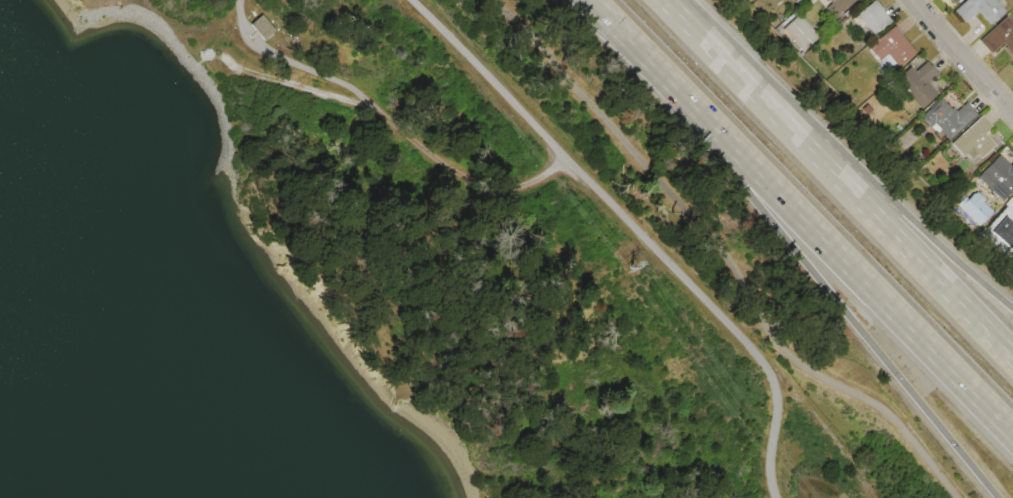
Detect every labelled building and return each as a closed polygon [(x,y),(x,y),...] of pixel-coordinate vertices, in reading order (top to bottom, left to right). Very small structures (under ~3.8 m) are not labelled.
[(831,4),(835,0),(855,0),(835,18),(825,8),(830,3),(831,4)] [(857,14),(873,0),(889,20),(873,33),(857,14)] [(954,12),(967,0),(995,0),(1005,11),(990,25),(977,11),(964,23),(954,12)] [(248,25),(260,15),(272,31),(260,41),(248,25)] [(784,29),(798,15),(819,37),(805,51),(784,29)] [(1006,17),(1012,25),(1012,58),(1003,47),(992,56),(979,41),(1006,17)] [(869,47),(893,26),(915,52),(898,67),(887,54),(880,60),(869,47)] [(896,79),(910,67),(915,71),(927,60),(940,75),(936,78),(934,76),(926,84),(936,96),(922,108),(896,79)] [(921,116),(941,97),(952,108),(953,107),(957,111),(966,102),(978,114),(950,141),(934,124),(932,127),(921,116)] [(951,143),(982,115),(993,126),(985,134),(995,145),(975,163),(972,160),(965,154),(963,156),(951,143)] [(1012,162),(1012,163),(1012,189),(1001,201),(977,177),(1000,154),(1009,164),(1012,162)]
